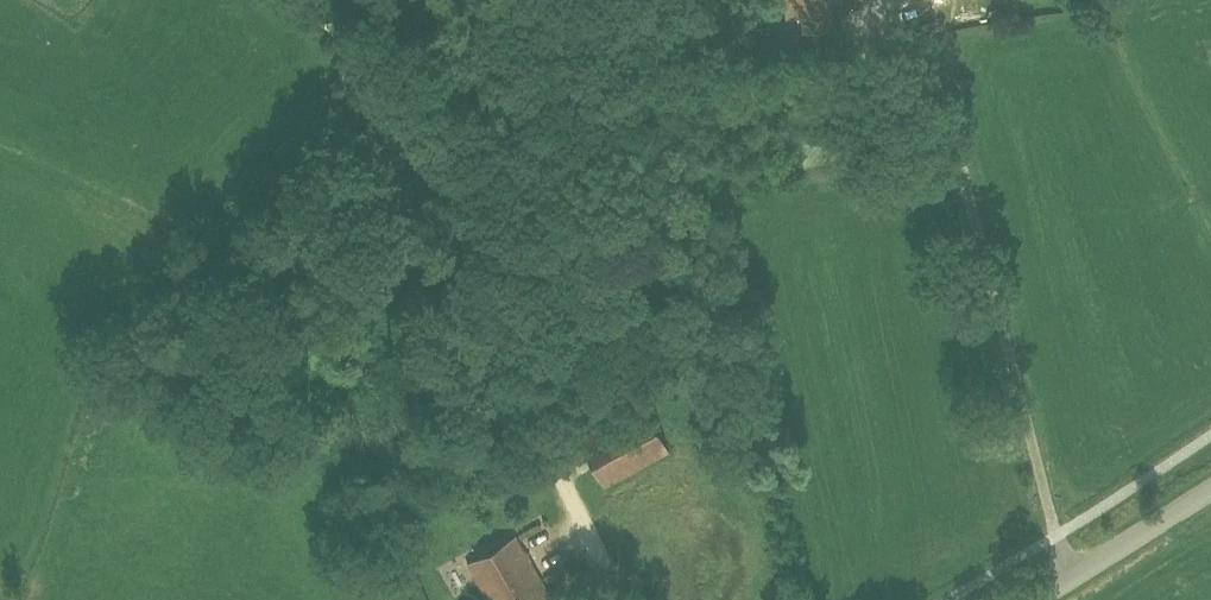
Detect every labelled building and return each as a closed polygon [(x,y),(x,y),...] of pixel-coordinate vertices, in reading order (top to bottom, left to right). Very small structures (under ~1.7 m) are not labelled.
[(832,29),(828,0),(800,0),(803,32),(832,29)] [(605,487),(667,452),(640,404),(578,440),(605,487)] [(487,599),(551,599),(515,537),(467,565),(487,599)]
